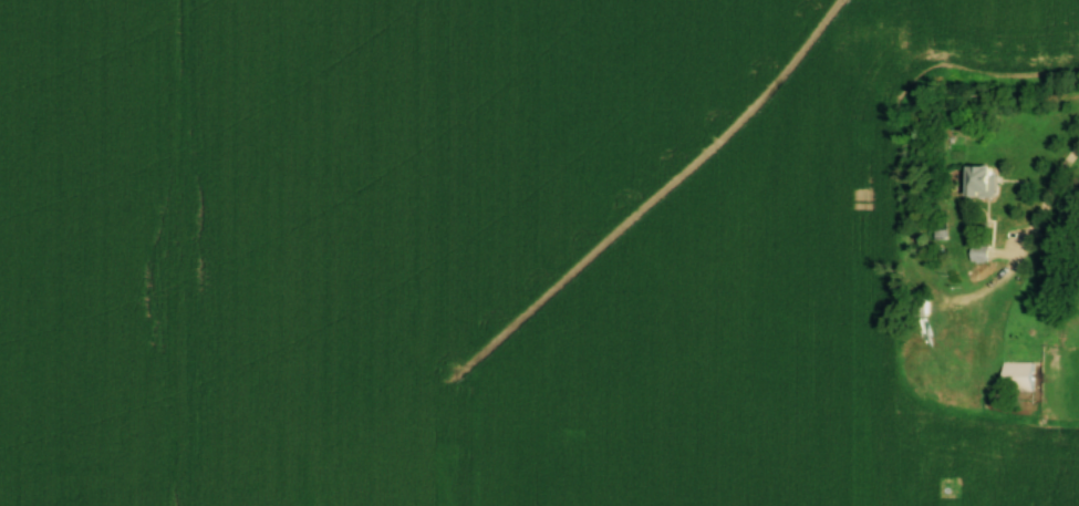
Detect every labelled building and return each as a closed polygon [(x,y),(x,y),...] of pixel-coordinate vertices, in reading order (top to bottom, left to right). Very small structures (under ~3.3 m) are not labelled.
[(966,198),(995,198),(995,167),(966,167),(966,198)] [(987,262),(987,247),(970,247),(970,262),(987,262)] [(1032,363),(1003,363),(1003,382),(980,382),(980,399),(1004,399),(1004,393),(1031,393),(1032,363)]
